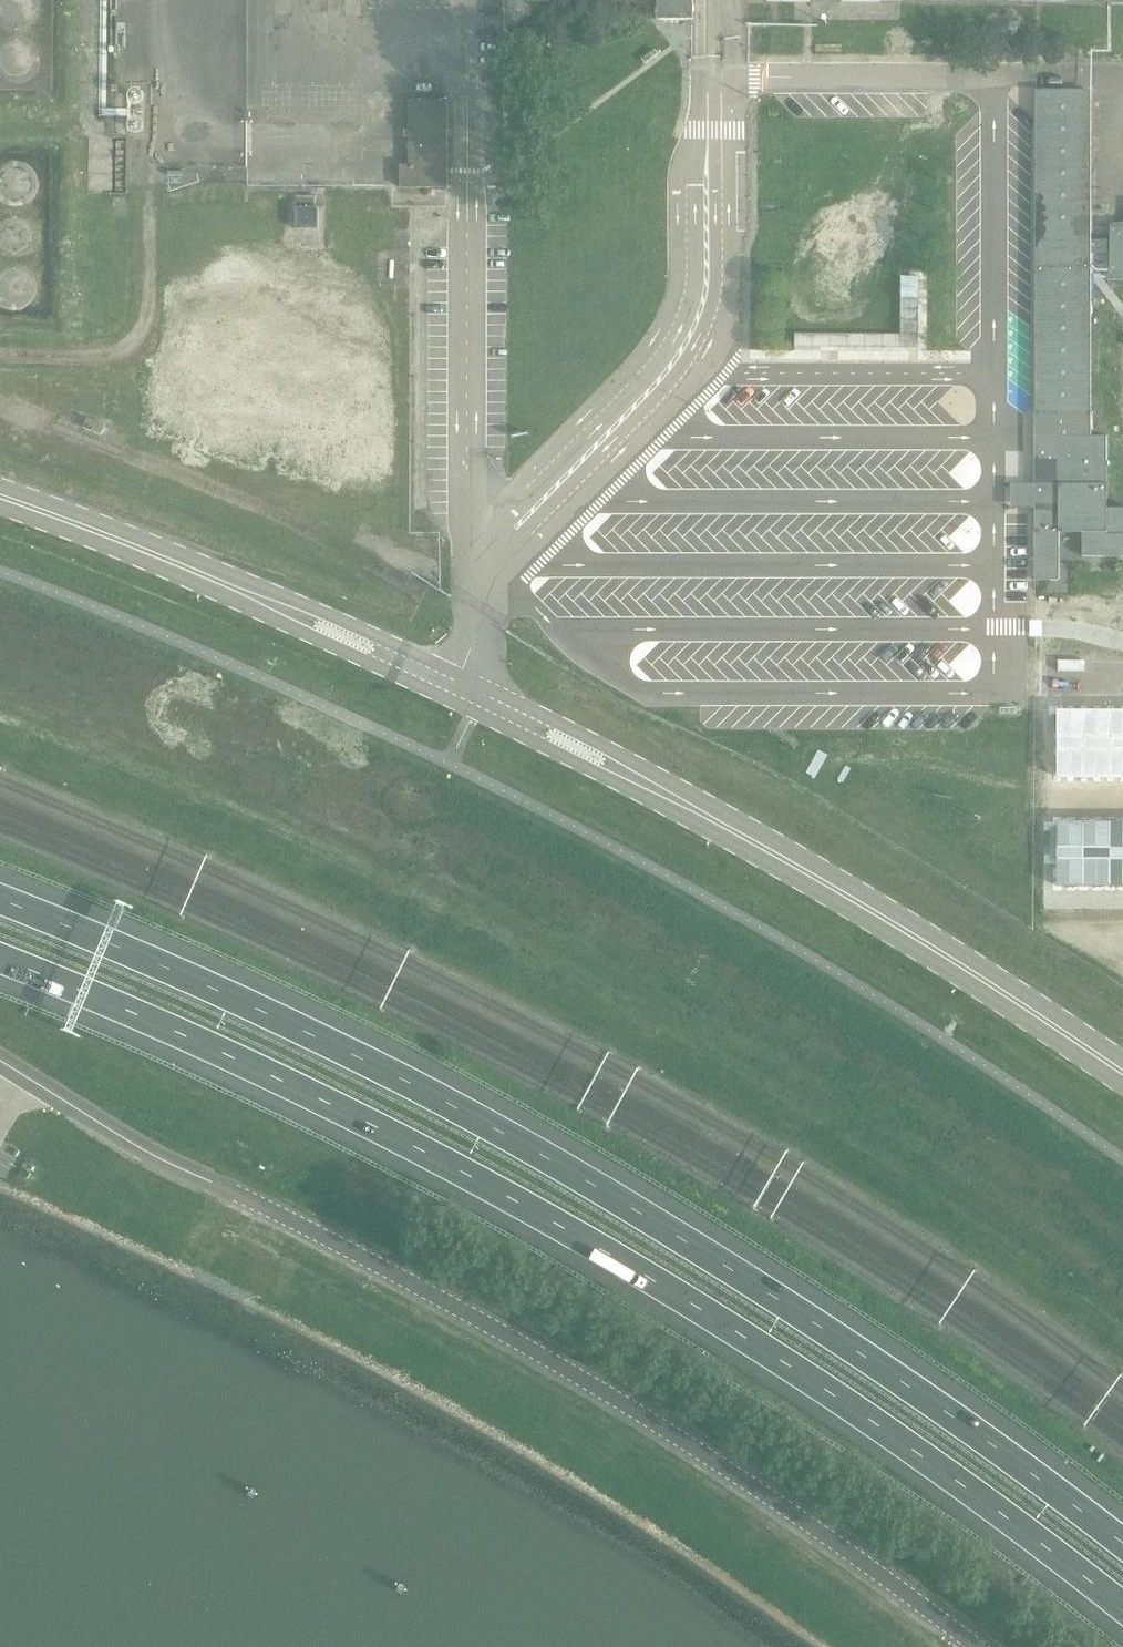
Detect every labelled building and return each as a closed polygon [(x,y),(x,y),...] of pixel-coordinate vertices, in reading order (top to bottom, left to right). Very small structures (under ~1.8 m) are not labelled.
[(472,65),(472,0),(270,0),(270,34),(256,34),(256,65),(472,65)] [(646,2),(658,2),(658,20),(694,20),(694,0),(646,0),(646,2)] [(1091,266),(1093,266),(1093,253),(1110,253),(1111,280),(1122,280),(1122,223),(1111,223),(1110,240),(1092,240),(1092,90),(1036,90),(1035,484),(1011,484),(1011,508),(1035,508),(1035,580),(1039,580),(1060,580),(1059,532),(1083,533),(1083,556),(1122,556),(1122,508),(1108,508),(1108,436),(1091,436),(1091,266)] [(448,101),(410,100),(410,164),(401,164),(401,188),(448,188),(448,101)] [(297,207),(297,229),(318,229),(318,207),(297,207)] [(87,420),(84,428),(102,435),(105,427),(106,425),(87,418),(87,420)]
